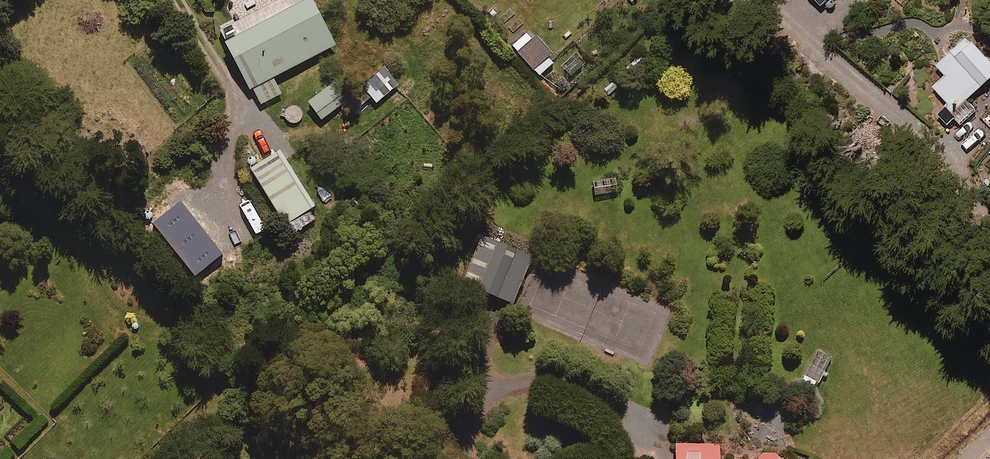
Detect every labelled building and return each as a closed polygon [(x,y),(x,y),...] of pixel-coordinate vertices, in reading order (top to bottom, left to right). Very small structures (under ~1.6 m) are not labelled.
[(309,0),(276,0),(217,32),(258,107),(280,95),(272,79),(333,46),(309,0)] [(556,61),(529,31),(512,47),(539,76),(556,61)] [(966,36),(936,64),(946,75),(933,87),(965,121),(976,111),(966,100),(989,78),(989,61),(966,36)] [(397,85),(383,69),(361,88),(374,104),(397,85)] [(341,95),(333,85),(307,104),(315,114),(341,95)] [(318,218),(271,140),(242,157),(289,236),(318,218)] [(530,259),(481,240),(462,287),(512,306),(530,259)] [(831,355),(816,349),(801,384),(816,390),(831,355)] [(674,446),(674,458),(717,458),(717,446),(674,446)]
